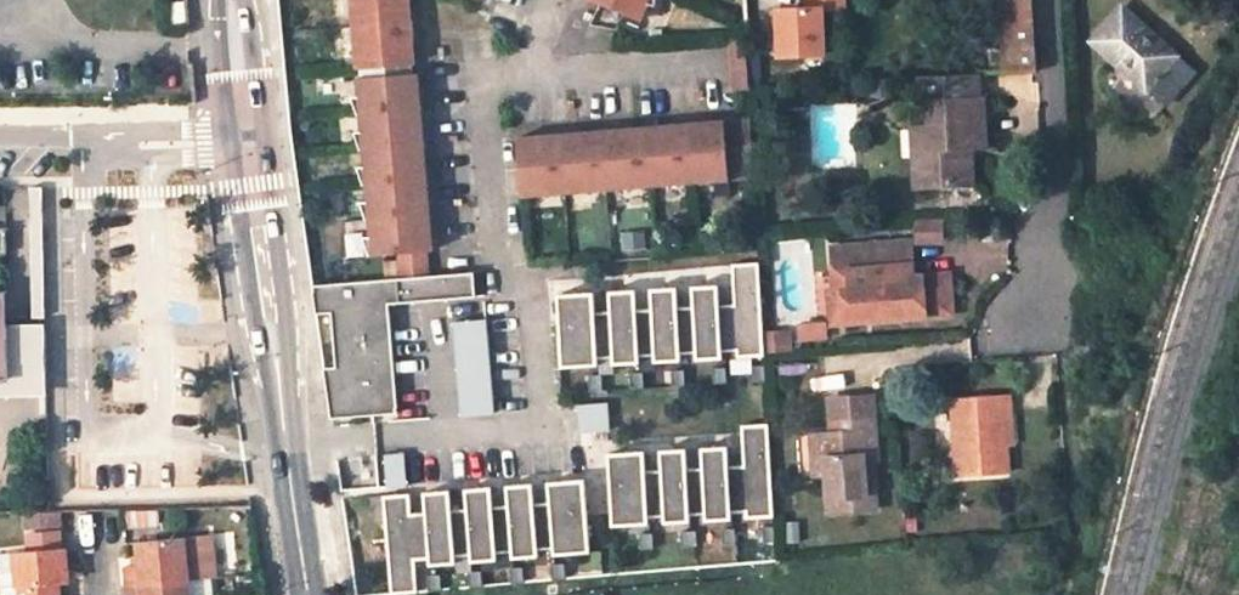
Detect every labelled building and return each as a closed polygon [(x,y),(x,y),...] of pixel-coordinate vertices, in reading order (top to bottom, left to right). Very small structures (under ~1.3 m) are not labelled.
[(354,29),(356,46),(353,47),(362,71),(413,66),(417,66),(413,47),(410,47),(410,40),(415,39),(414,23),(410,5),(406,5),(406,0),(351,0),(352,4),(348,4),(358,28),(354,29)] [(594,0),(645,22),(654,0),(594,0)] [(778,10),(780,56),(825,54),(824,9),(848,8),(848,0),(809,0),(809,8),(778,10)] [(1006,73),(1037,71),(1033,0),(1001,0),(1006,73)] [(1169,104),(1195,73),(1176,57),(1178,55),(1123,7),(1092,42),(1147,91),(1150,88),(1169,104)] [(732,45),(734,91),(753,90),(751,44),(732,45)] [(413,66),(362,71),(359,81),(414,76),(413,66)] [(923,187),(974,184),(973,148),(987,147),(985,102),(983,74),(927,76),(928,104),(929,128),(930,150),(922,150),(923,187)] [(418,253),(438,251),(431,231),(429,232),(427,217),(434,216),(428,199),(426,199),(424,182),(431,181),(424,161),(422,161),(420,146),(428,145),(422,127),(419,127),(417,111),(425,110),(418,92),(415,93),(414,76),(359,81),(363,116),(366,152),(369,187),(372,222),(376,257),(394,256),(418,253)] [(719,123),(723,177),(754,174),(751,120),(719,123)] [(693,125),(676,127),(681,179),(682,185),(699,183),(699,186),(723,177),(719,123),(699,129),(700,131),(694,132),(693,125)] [(517,199),(533,198),(534,202),(557,191),(558,195),(575,194),(575,197),(600,187),(600,191),(617,190),(618,194),(641,184),(642,188),(658,186),(659,190),(681,179),(676,127),(659,131),(660,135),(654,135),(653,129),(636,130),(617,136),(618,138),(612,139),(611,132),(595,134),(575,139),(575,142),(570,143),(569,136),(552,138),(534,143),(534,145),(529,146),(528,140),(511,141),(512,145),(517,197),(517,199)] [(914,129),(915,150),(922,150),(930,150),(929,128),(914,129)] [(923,187),(922,150),(915,150),(916,187),(923,187)] [(10,247),(9,222),(0,223),(0,247),(10,247)] [(945,244),(944,224),(921,225),(922,245),(945,244)] [(910,244),(833,249),(835,273),(849,272),(850,290),(843,290),(846,323),(951,316),(948,279),(913,282),(910,244)] [(418,253),(394,256),(396,280),(420,278),(418,253)] [(592,297),(556,300),(562,373),(598,370),(598,364),(613,362),(614,368),(640,366),(640,360),(656,358),(656,365),(683,362),(682,356),(698,355),(698,361),(725,359),(724,353),(740,351),(741,357),(765,356),(765,355),(763,333),(759,264),(733,266),(736,305),(720,306),(719,286),(692,289),(694,309),(678,310),(676,290),(650,292),(652,312),(636,313),(634,293),(608,296),(609,316),(593,317),(592,297)] [(396,280),(312,288),(316,316),(331,314),(336,369),(324,371),(330,408),(338,407),(340,419),(398,413),(387,301),(483,292),(481,272),(420,278),(396,280)] [(832,324),(846,323),(843,290),(830,291),(832,324)] [(12,380),(10,292),(0,292),(0,380),(12,380)] [(494,316),(461,319),(471,412),(503,409),(494,316)] [(831,323),(801,327),(803,351),(833,348),(831,323)] [(794,330),(763,333),(765,355),(796,351),(794,330)] [(853,398),(854,433),(832,435),(813,436),(815,475),(826,474),(828,511),(877,508),(875,460),(879,459),(875,397),(853,398)] [(1010,397),(954,401),(959,473),(1009,469),(1007,442),(1006,416),(1012,416),(1010,397)] [(832,435),(854,433),(853,398),(830,400),(832,435)] [(643,451),(606,452),(610,523),(647,522),(647,515),(662,514),(663,521),(688,520),(688,513),(706,512),(706,521),(730,521),(730,512),(746,510),(747,518),(773,517),(768,425),(741,426),(743,466),(728,467),(726,447),(700,448),(701,468),(686,468),(685,450),(659,451),(660,470),(644,471),(643,451)] [(411,494),(385,496),(393,594),(419,592),(417,560),(432,559),(433,565),(459,563),(458,557),(474,555),(475,561),(500,559),(500,553),(516,552),(516,558),(542,556),(542,550),(557,548),(558,554),(594,551),(588,479),(551,482),(553,497),(537,498),(536,483),(510,485),(511,500),(495,501),(494,487),(468,489),(469,504),(454,505),(452,490),(426,492),(428,507),(412,509),(411,494)] [(35,532),(36,549),(61,547),(60,532),(60,530),(35,532)] [(210,534),(185,537),(188,579),(214,577),(210,534)] [(142,564),(126,566),(127,584),(188,579),(185,537),(140,541),(141,554),(142,564)] [(36,549),(19,551),(22,594),(65,594),(64,582),(71,582),(70,565),(68,547),(61,547),(36,549)] [(127,584),(128,594),(190,594),(188,579),(127,584)]
